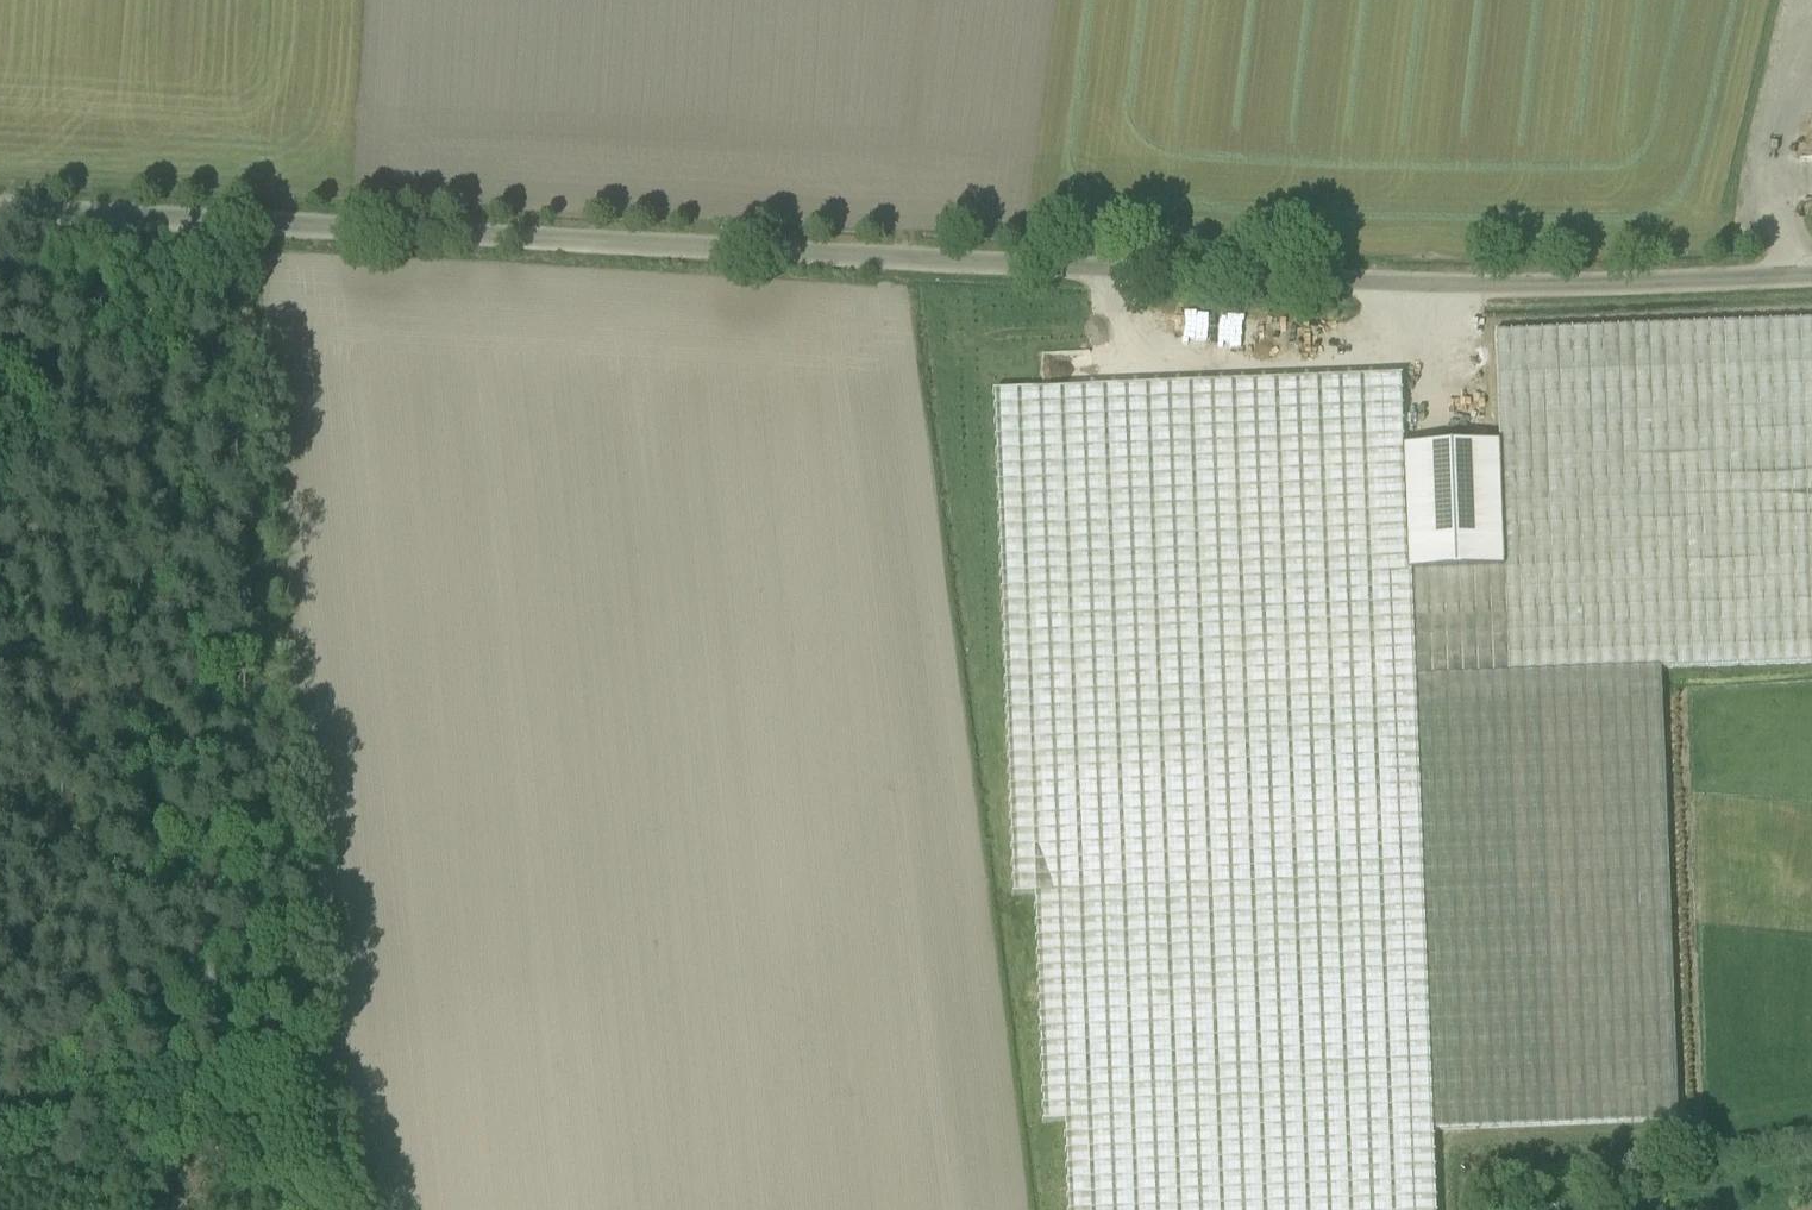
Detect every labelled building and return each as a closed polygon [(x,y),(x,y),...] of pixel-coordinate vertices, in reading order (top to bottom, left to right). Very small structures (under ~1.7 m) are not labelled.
[(1416,693),(1660,682),(1660,670),(1811,664),(1811,322),(1494,334),(1498,444),(1459,446),(1456,443),(1451,443),(1448,446),(1402,448),(1406,573),(1411,572),(1416,680),(1416,693)] [(994,392),(1013,895),(1035,894),(1043,1122),(1065,1122),(1068,1209),(1436,1209),(1433,1131),(1423,869),(1416,693),(1416,680),(1411,572),(1406,573),(1402,448),(1399,377),(994,392)] [(1660,682),(1416,693),(1423,869),(1433,1131),(1678,1122),(1668,869),(1660,682)]
